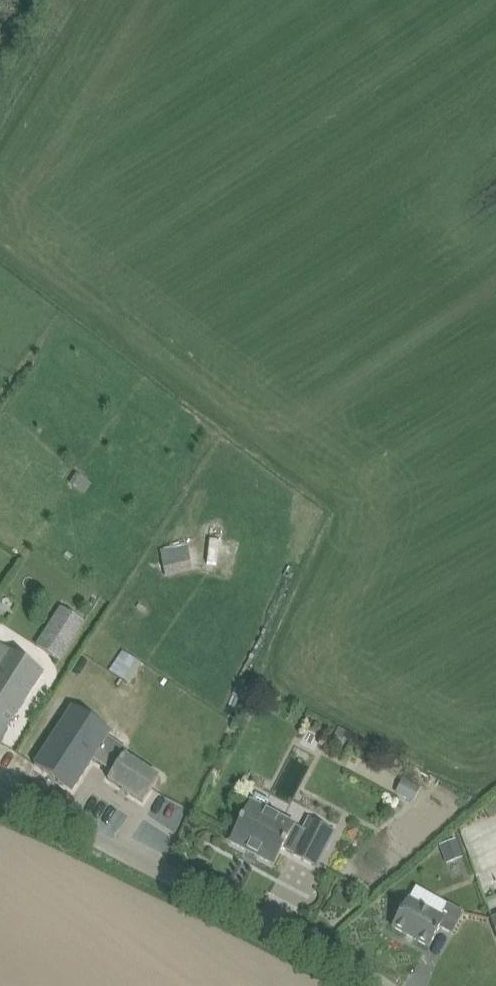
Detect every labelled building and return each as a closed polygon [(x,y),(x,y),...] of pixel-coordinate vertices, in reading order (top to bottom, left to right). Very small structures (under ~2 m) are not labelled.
[(84,493),(90,483),(80,476),(74,486),(84,493)] [(219,541),(210,540),(208,564),(217,564),(219,541)] [(188,545),(160,551),(166,577),(193,571),(188,545)] [(72,638),(68,635),(57,628),(51,624),(37,645),(53,655),(61,660),(74,639),(72,638)] [(42,672),(23,658),(0,643),(0,741),(10,725),(44,672),(42,672)] [(123,650),(111,670),(129,681),(141,660),(123,650)] [(73,706),(35,765),(73,790),(93,760),(113,773),(109,780),(143,802),(160,778),(126,756),(129,751),(108,737),(112,731),(73,706)] [(348,733),(339,728),(335,736),(344,741),(348,733)] [(411,782),(404,797),(414,802),(421,787),(411,782)] [(179,831),(191,809),(165,795),(153,817),(179,831)] [(251,802),(230,842),(248,851),(248,852),(257,856),(257,855),(275,865),(284,848),(292,853),(292,854),(317,867),(335,832),(310,819),(304,830),(266,810),(270,802),(257,795),(252,803),(251,802)] [(440,846),(446,860),(461,854),(456,840),(440,846)] [(430,947),(441,927),(453,934),(465,913),(449,904),(442,917),(408,899),(393,927),(407,934),(407,935),(408,935),(415,939),(415,940),(416,939),(430,947)]
